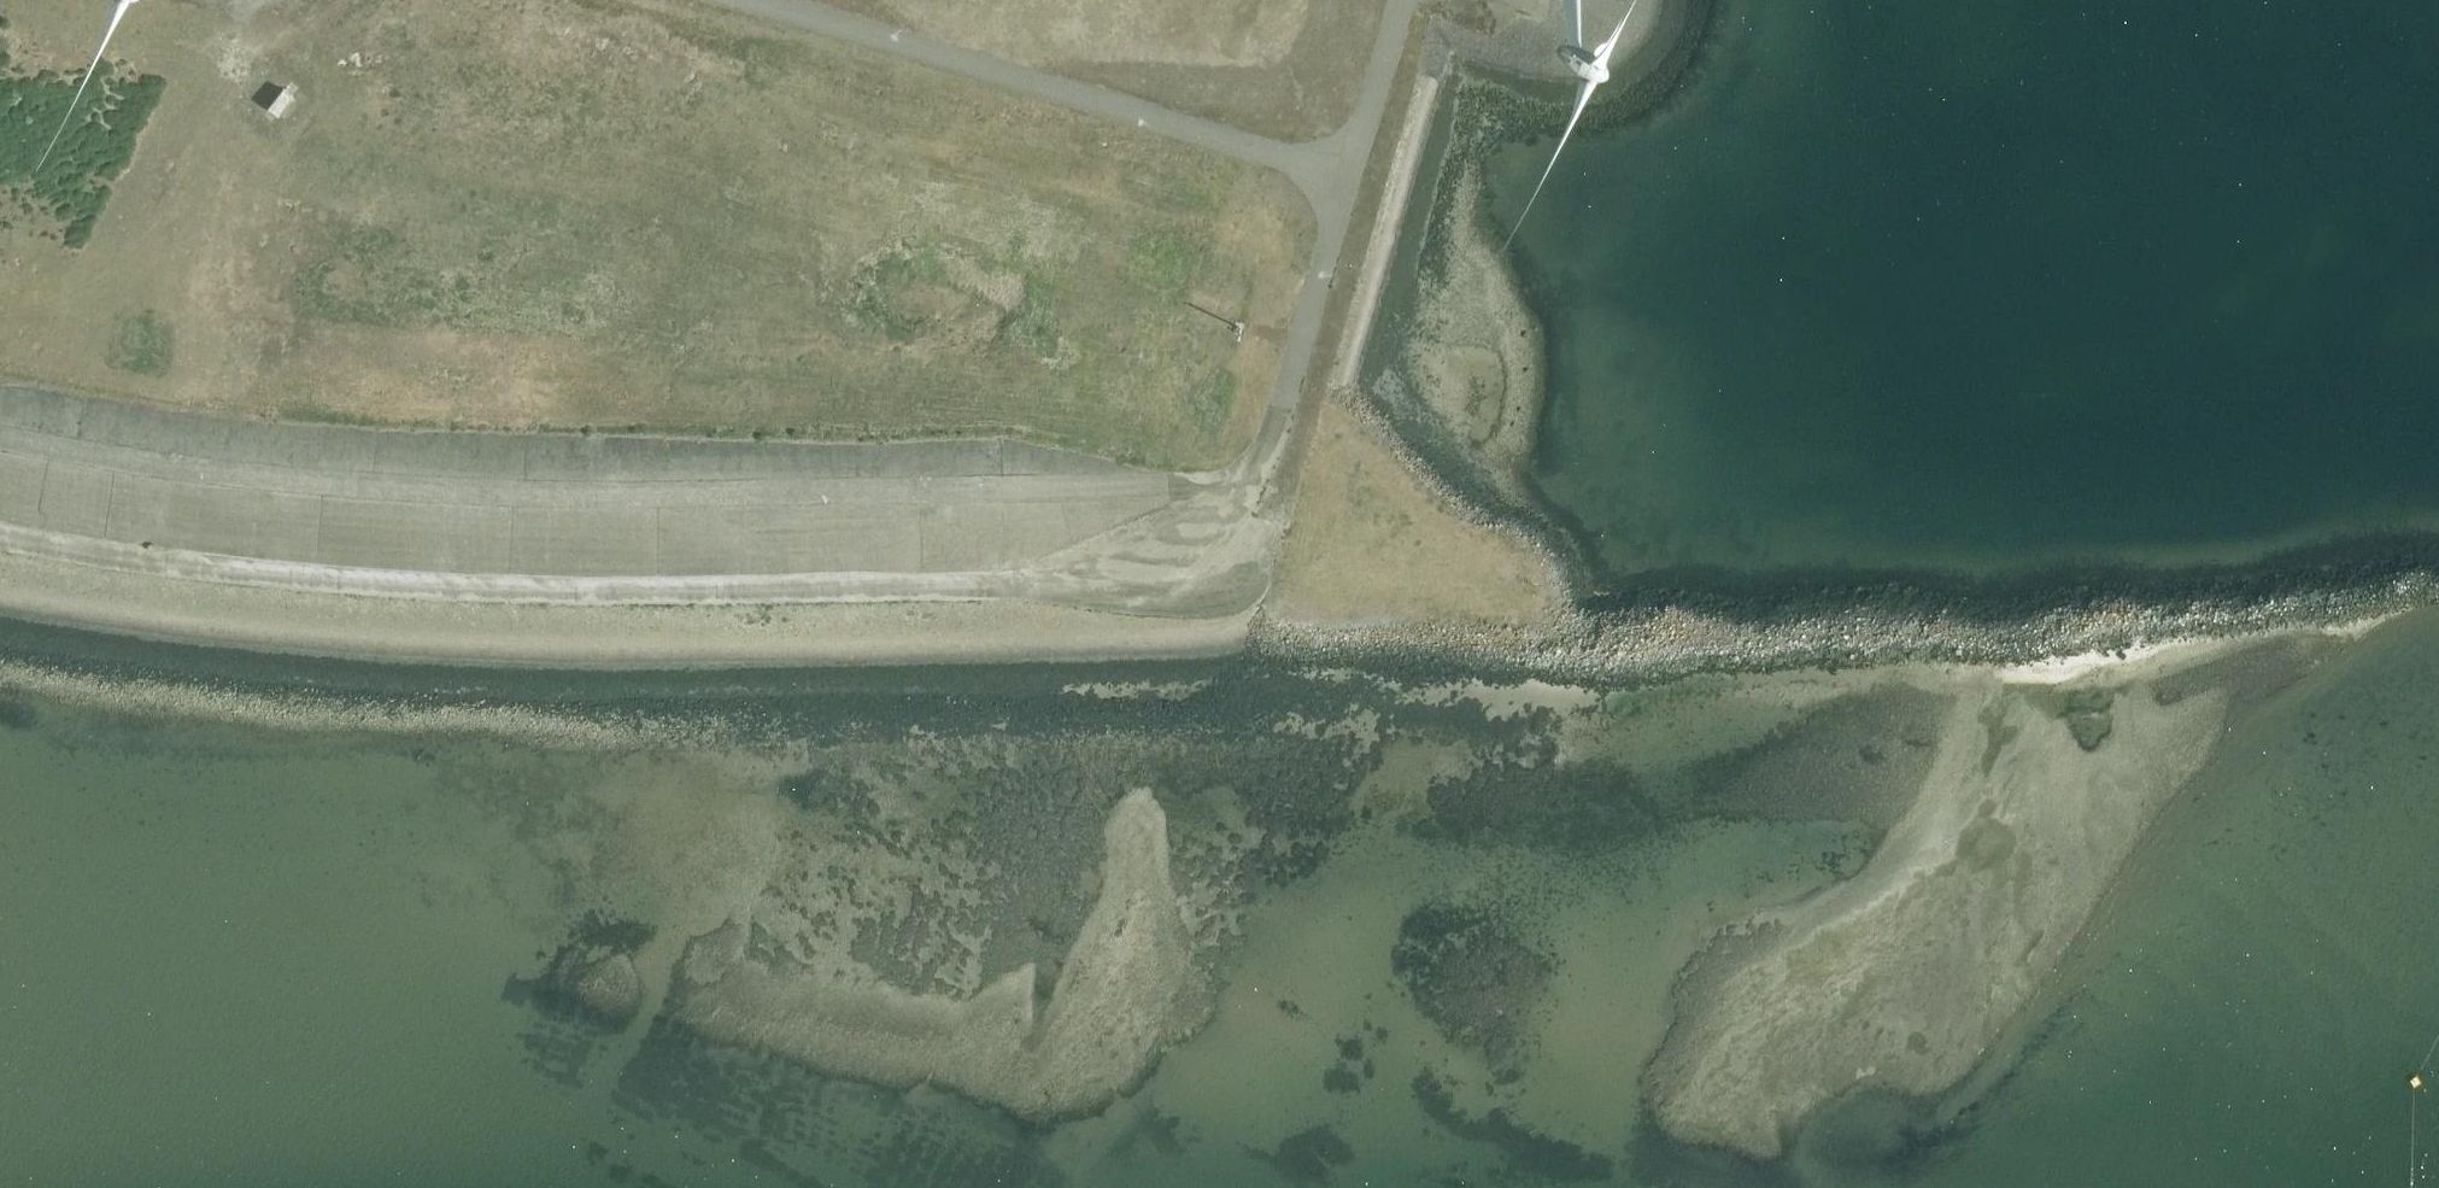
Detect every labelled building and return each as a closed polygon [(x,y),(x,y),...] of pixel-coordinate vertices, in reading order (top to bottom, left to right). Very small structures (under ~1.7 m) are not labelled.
[(278,114),(293,95),(284,87),(269,107),(278,114)]
